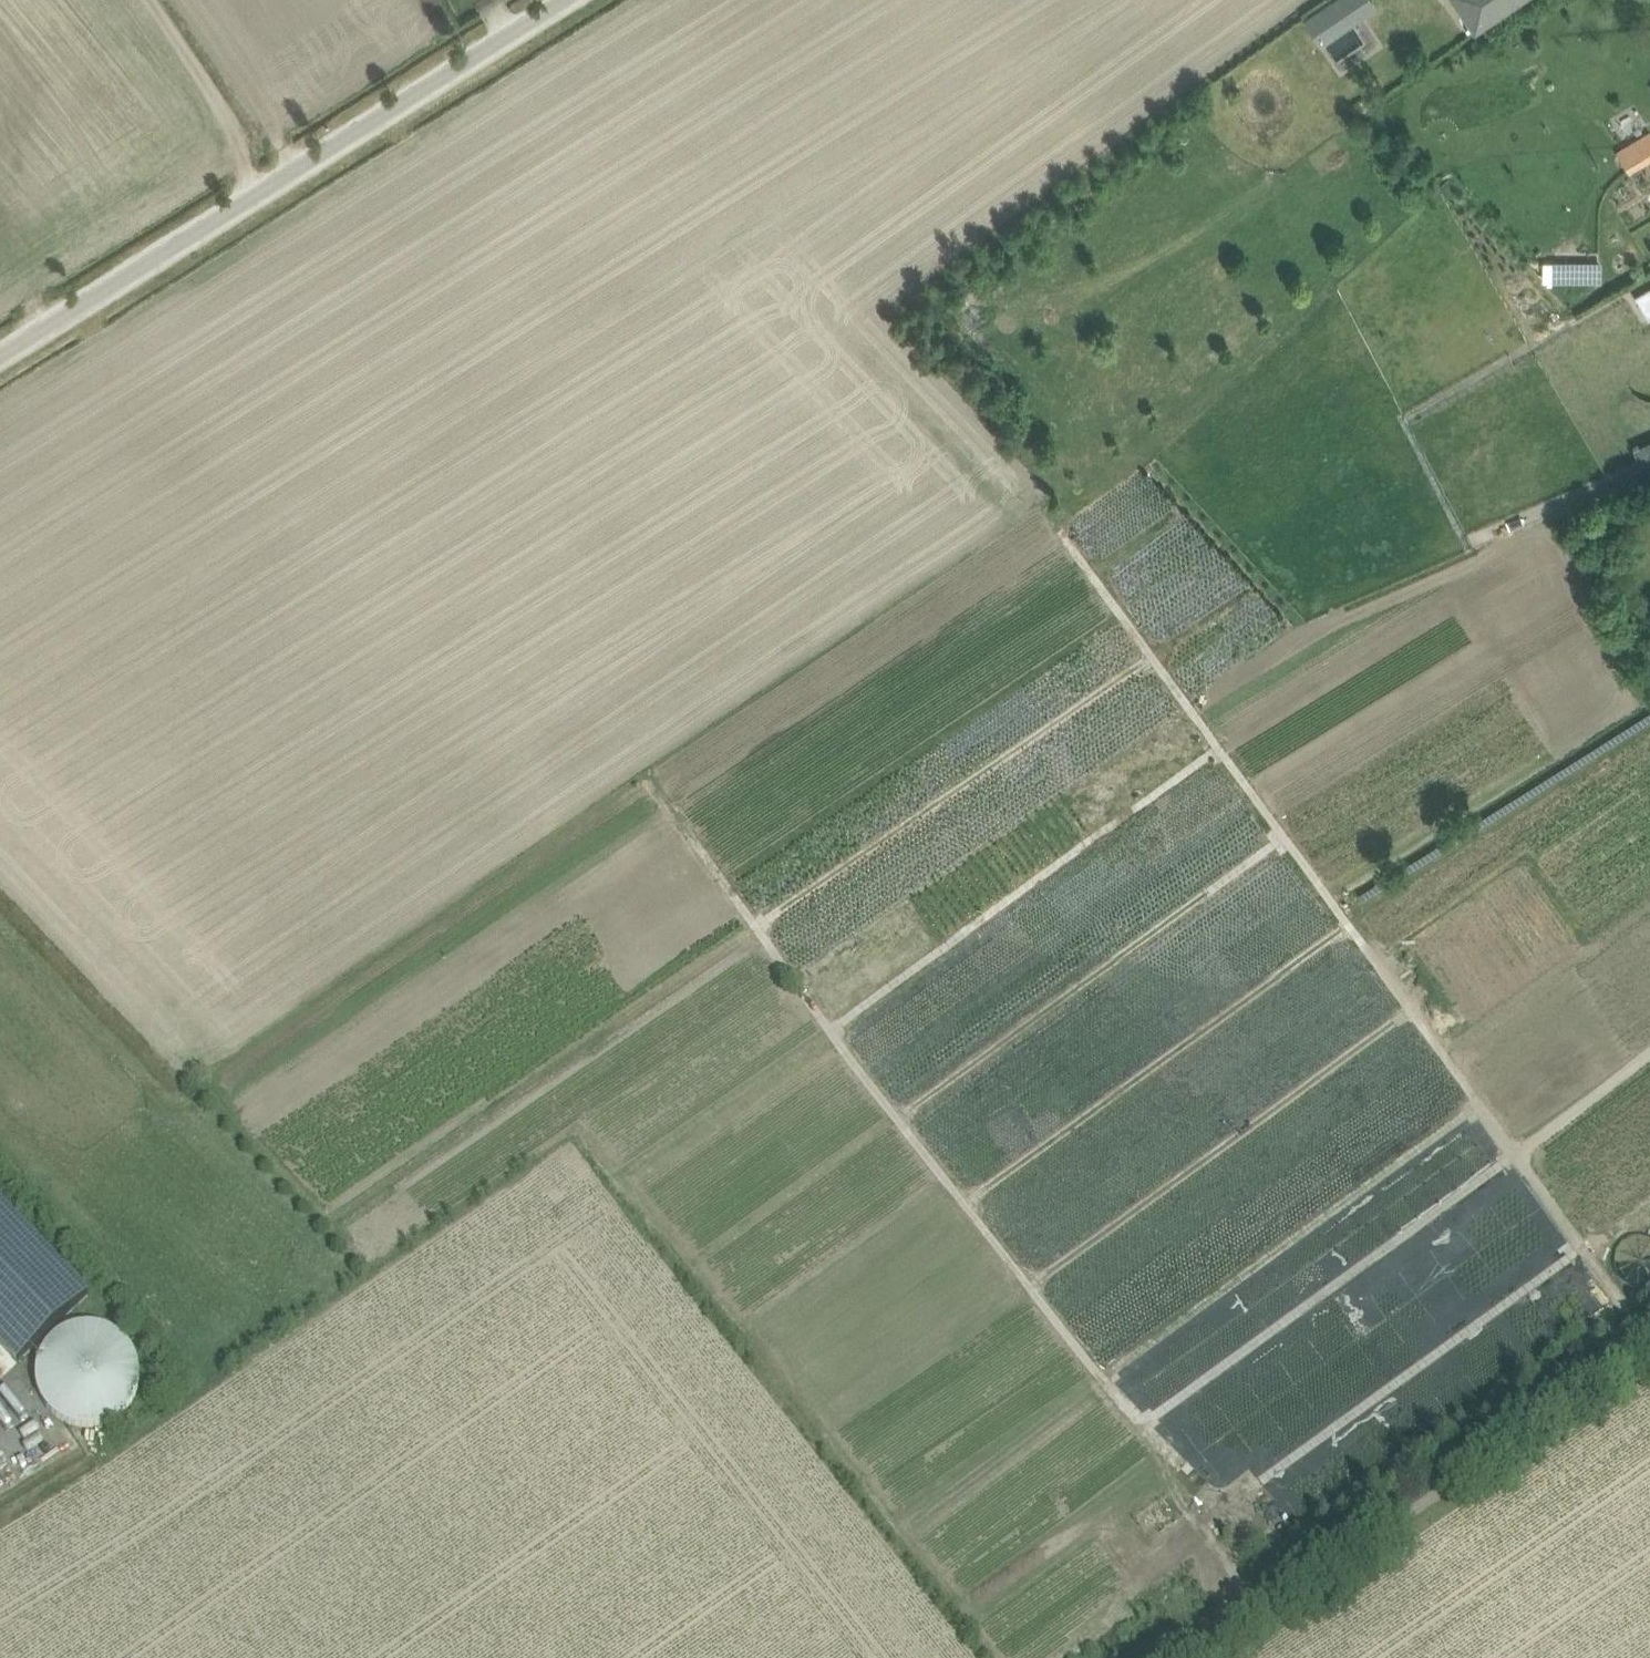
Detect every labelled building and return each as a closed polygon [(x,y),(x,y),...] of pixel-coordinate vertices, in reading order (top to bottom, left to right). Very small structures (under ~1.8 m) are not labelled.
[(1304,17),(1322,45),(1377,7),(1373,0),(1330,0),(1304,17)] [(1475,31),(1520,0),(1454,0),(1475,31)] [(1617,149),(1630,171),(1649,159),(1649,130),(1617,149)] [(14,1361),(85,1294),(28,1234),(0,1204),(0,1346),(14,1361)] [(36,1376),(42,1392),(54,1405),(70,1413),(87,1416),(104,1412),(119,1403),(130,1389),(135,1373),(135,1355),(128,1339),(117,1326),(101,1317),(87,1315),(72,1316),(58,1322),(47,1332),(39,1345),(35,1359),(36,1376)] [(20,1378),(0,1391),(0,1457),(16,1482),(66,1451),(20,1378)]
